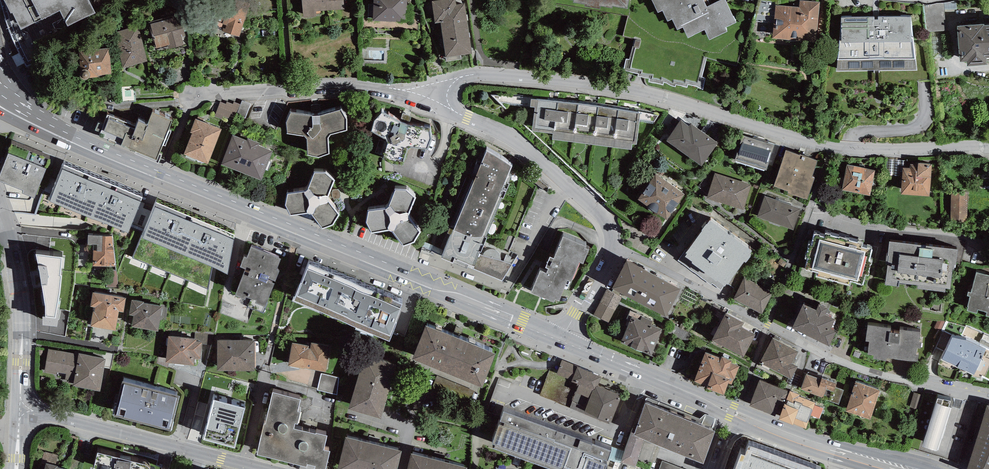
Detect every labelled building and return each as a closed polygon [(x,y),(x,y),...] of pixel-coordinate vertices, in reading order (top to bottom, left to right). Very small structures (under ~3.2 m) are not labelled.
[(10,14),(12,13),(21,29),(41,19),(41,20),(60,11),(68,27),(95,13),(89,0),(4,0),(10,14)] [(249,3),(237,0),(212,0),(204,28),(239,37),(249,3)] [(303,18),(317,17),(316,11),(345,9),(344,0),(302,0),(303,18)] [(373,20),(400,22),(400,19),(406,20),(407,0),(374,0),(373,20)] [(456,5),(455,0),(440,0),(432,1),(435,23),(440,23),(446,58),(472,54),(464,4),(456,5)] [(574,0),(573,2),(585,4),(584,6),(600,9),(600,6),(612,8),(613,6),(627,9),(629,0),(571,0),(574,0)] [(704,0),(652,0),(658,13),(662,10),(668,21),(672,19),(677,30),(683,27),(688,38),(705,30),(709,40),(727,31),(726,28),(736,22),(726,0),(721,0),(707,7),(704,0)] [(774,23),(775,5),(780,6),(781,0),(758,0),(756,22),(774,23)] [(817,42),(820,2),(800,0),(799,7),(780,6),(775,5),(774,23),(773,39),(817,42)] [(943,3),(924,5),(926,32),(946,30),(943,3)] [(169,49),(184,45),(182,36),(185,36),(180,14),(148,22),(155,49),(168,46),(169,49)] [(910,16),(841,17),(836,71),(918,72),(910,16)] [(957,26),(960,62),(967,61),(967,66),(987,65),(987,61),(988,61),(988,25),(985,25),(985,24),(957,26)] [(113,33),(123,68),(147,61),(137,26),(113,33)] [(109,48),(79,51),(80,74),(79,76),(81,79),(82,80),(83,80),(86,80),(88,79),(89,78),(98,77),(98,75),(111,74),(109,48)] [(632,150),(632,144),(637,144),(640,113),(624,111),(608,108),(591,106),(575,104),(558,102),(531,99),(530,107),(535,107),(532,131),(553,134),(552,140),(632,150)] [(220,102),(214,116),(222,119),(223,116),(229,118),(230,116),(235,118),(236,115),(245,119),(251,104),(242,101),(241,104),(234,102),(233,104),(227,102),(226,104),(220,102)] [(313,116),(290,112),(286,123),(288,134),(304,136),(307,139),(308,156),(319,158),(330,154),(328,138),(330,135),(347,131),(347,119),(341,110),(320,116),(313,116)] [(172,121),(152,113),(147,125),(138,121),(136,126),(108,115),(101,130),(101,132),(105,134),(104,137),(121,145),(157,160),(172,121)] [(382,113),(374,121),(371,132),(386,139),(388,144),(382,159),(392,165),(403,165),(408,150),(411,148),(428,150),(432,139),(430,127),(409,125),(411,117),(403,114),(399,122),(382,113)] [(184,155),(208,164),(222,129),(195,119),(190,133),(192,134),(184,155)] [(691,124),(689,126),(681,121),(667,141),(702,166),(718,143),(691,124)] [(232,135),(221,165),(261,181),(273,151),(258,145),(259,143),(248,139),(247,141),(232,135)] [(774,145),(742,135),(735,161),(766,170),(774,145)] [(35,198),(50,160),(11,145),(0,174),(0,181),(24,191),(22,193),(35,198)] [(800,155),(786,150),(773,187),(788,191),(788,193),(807,199),(815,178),(812,177),(817,160),(800,155)] [(512,265),(501,260),(501,257),(500,254),(499,252),(494,249),(490,249),(486,251),(484,253),(483,256),(480,255),(487,238),(485,237),(502,198),(503,199),(509,184),(508,184),(512,175),(509,174),(512,166),(486,151),(454,231),(449,229),(447,234),(451,235),(441,258),(453,263),(454,259),(474,267),(473,269),(502,281),(512,265)] [(905,160),(887,160),(886,176),(902,176),(903,168),(905,168),(905,160)] [(910,164),(910,168),(905,168),(903,168),(902,176),(901,195),(930,197),(932,164),(918,163),(918,165),(910,164)] [(856,193),(861,167),(847,165),(842,190),(856,193)] [(64,166),(50,201),(128,233),(143,198),(64,166)] [(861,167),(856,193),(870,196),(875,170),(861,167)] [(326,172),(314,172),(308,190),(305,192),(287,194),(285,206),(290,216),(308,213),(311,214),(322,229),(334,225),(340,215),(329,201),(328,197),(335,180),(326,172)] [(715,173),(707,199),(743,210),(752,185),(715,173)] [(655,174),(637,199),(667,220),(685,195),(655,174)] [(407,189),(395,189),(389,207),(386,209),(368,211),(366,222),(371,233),(389,230),(392,231),(403,246),(415,242),(421,232),(410,218),(409,214),(416,197),(407,189)] [(951,189),(951,222),(967,222),(968,190),(951,189)] [(801,208),(765,196),(757,217),(793,230),(801,208)] [(235,234),(156,202),(133,258),(208,290),(212,268),(228,274),(235,234)] [(752,251),(710,221),(707,224),(706,224),(702,230),(702,231),(686,253),(684,252),(678,261),(711,285),(712,284),(721,290),(724,286),(725,287),(727,284),(728,285),(744,262),(745,263),(750,256),(749,255),(752,251)] [(815,235),(814,234),(811,244),(809,244),(805,259),(807,260),(805,270),(817,273),(817,277),(850,285),(851,282),(863,285),(866,276),(868,276),(873,260),(870,259),(873,250),(862,247),(863,243),(858,241),(857,243),(849,241),(849,239),(839,237),(839,238),(831,236),(831,234),(825,233),(824,237),(820,236),(820,235),(816,234),(815,235)] [(113,236),(89,235),(88,245),(98,245),(98,250),(93,250),(93,266),(116,267),(113,236)] [(540,271),(531,293),(554,303),(555,299),(559,301),(567,280),(571,281),(579,263),(583,264),(589,250),(585,248),(586,246),(563,237),(554,259),(550,257),(546,268),(548,269),(546,273),(540,271)] [(899,283),(918,285),(918,289),(945,292),(945,289),(950,289),(953,264),(956,265),(958,250),(889,241),(888,253),(887,253),(885,262),(887,262),(885,285),(898,286),(899,283)] [(245,269),(235,296),(246,300),(247,297),(256,301),(254,303),(265,308),(279,270),(276,269),(281,258),(251,247),(247,258),(244,257),(240,267),(245,269)] [(62,258),(36,254),(45,307),(45,317),(56,319),(62,258)] [(681,289),(627,261),(612,289),(666,317),(681,289)] [(402,304),(307,264),(292,301),(389,341),(397,323),(395,323),(401,309),(400,309),(402,304)] [(976,272),(971,292),(968,291),(967,296),(970,296),(967,307),(968,307),(967,311),(977,313),(978,310),(987,312),(986,316),(988,316),(988,276),(976,272)] [(745,278),(733,299),(762,315),(774,293),(745,278)] [(622,297),(607,289),(593,314),(608,322),(622,297)] [(126,298),(93,292),(90,307),(93,307),(90,326),(116,331),(119,312),(123,312),(126,298)] [(131,327),(159,332),(163,306),(144,303),(144,302),(132,299),(129,315),(133,316),(131,327)] [(829,346),(836,332),(830,329),(835,319),(825,314),(828,309),(818,305),(816,310),(803,304),(791,329),(829,346)] [(645,316),(630,310),(627,319),(630,320),(621,343),(652,355),(662,330),(651,325),(653,321),(645,317),(645,316)] [(744,322),(726,313),(712,341),(743,358),(755,334),(742,327),(744,322)] [(496,354),(426,325),(412,359),(482,388),(496,354)] [(891,328),(868,325),(865,341),(869,342),(868,355),(873,355),(873,359),(886,361),(886,358),(918,362),(919,355),(916,355),(917,347),(921,348),(922,342),(919,342),(921,332),(900,329),(899,334),(890,333),(891,328)] [(942,330),(937,346),(944,348),(949,332),(942,330)] [(197,341),(202,342),(202,344),(207,345),(208,333),(195,332),(194,339),(197,339),(197,341)] [(194,339),(168,336),(166,362),(194,365),(195,359),(200,360),(202,344),(202,342),(197,341),(197,339),(194,339)] [(799,351),(773,338),(759,363),(788,378),(791,380),(794,374),(798,366),(793,363),(799,351)] [(951,338),(940,359),(973,375),(972,377),(980,378),(981,377),(988,381),(988,349),(981,345),(980,347),(966,340),(951,338)] [(255,341),(217,341),(217,371),(255,371),(255,341)] [(310,346),(292,343),(288,366),(326,372),(331,346),(311,343),(310,346)] [(106,359),(79,353),(79,355),(49,349),(44,372),(57,375),(58,372),(66,374),(65,380),(74,381),(73,386),(100,392),(106,359)] [(739,366),(705,353),(694,382),(707,386),(706,388),(724,395),(728,383),(732,385),(739,366)] [(397,365),(365,355),(349,410),(381,419),(397,365)] [(571,382),(579,385),(576,393),(590,398),(595,385),(598,386),(602,376),(562,360),(557,374),(573,379),(571,382)] [(557,374),(549,371),(540,396),(570,407),(573,401),(576,393),(579,385),(571,382),(573,379),(557,374)] [(338,378),(321,374),(317,390),(337,395),(338,378)] [(802,377),(794,374),(791,380),(788,378),(786,383),(797,388),(802,377)] [(821,380),(806,374),(801,390),(821,397),(821,398),(839,405),(844,390),(835,387),(837,384),(822,378),(821,380)] [(475,391),(437,375),(432,386),(470,401),(475,391)] [(800,395),(790,391),(789,392),(759,380),(749,406),(775,416),(776,414),(780,416),(779,420),(793,425),(794,424),(806,428),(810,416),(815,405),(815,402),(799,396),(800,395)] [(180,396),(122,382),(113,417),(170,431),(180,396)] [(855,382),(846,412),(870,419),(880,389),(855,382)] [(587,406),(584,414),(610,424),(622,395),(598,386),(595,385),(590,398),(587,406)] [(201,392),(189,438),(200,441),(212,395),(201,392)] [(914,392),(909,407),(920,410),(924,395),(914,392)] [(257,455),(307,467),(308,465),(316,466),(315,468),(326,468),(330,452),(324,450),(327,436),(316,433),(316,434),(294,428),(295,424),(297,424),(300,412),(298,411),(301,399),(273,393),(266,424),(264,424),(257,455)] [(587,406),(590,398),(576,393),(573,401),(587,406)] [(214,400),(203,440),(235,449),(245,408),(214,400)] [(936,403),(923,447),(938,451),(951,408),(936,403)] [(636,429),(634,436),(645,440),(703,464),(715,432),(646,404),(636,429)] [(815,405),(810,416),(820,419),(824,408),(815,405)] [(987,405),(967,468),(988,468),(988,406),(987,405)] [(607,465),(606,465),(611,451),(503,411),(490,447),(550,468),(605,468),(607,465)] [(634,436),(636,429),(633,428),(620,462),(635,467),(645,440),(634,436)] [(346,437),(338,468),(398,468),(402,451),(346,437)] [(735,468),(821,468),(748,446),(745,456),(740,454),(735,468)] [(58,455),(43,451),(40,464),(46,465),(46,464),(55,466),(58,455)] [(98,453),(93,468),(149,468),(148,467),(146,465),(98,453)] [(412,453),(408,468),(468,468),(468,467),(412,453)] [(662,461),(659,468),(684,468),(662,461)]
